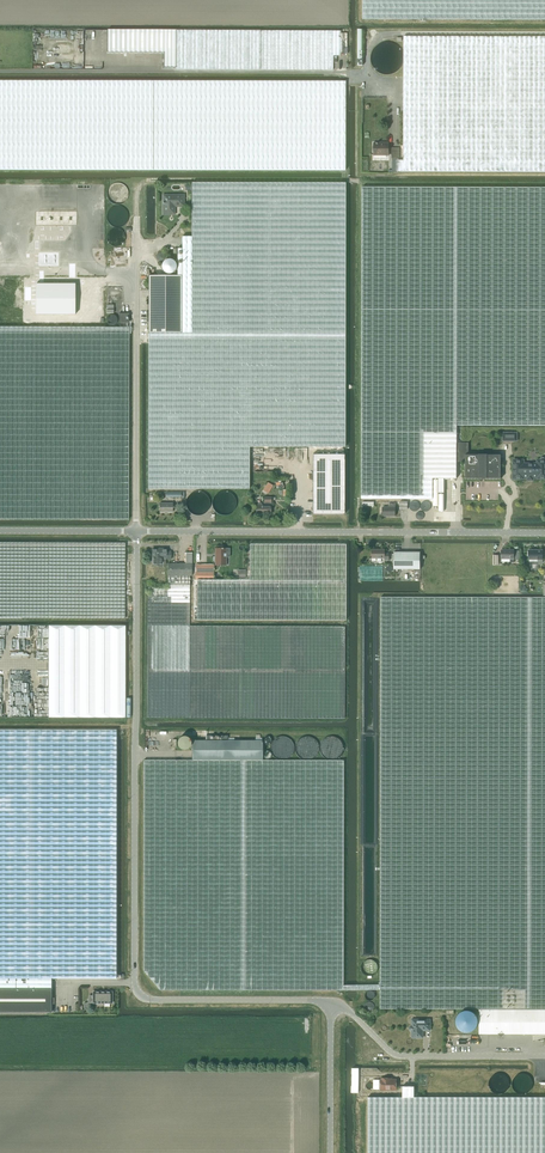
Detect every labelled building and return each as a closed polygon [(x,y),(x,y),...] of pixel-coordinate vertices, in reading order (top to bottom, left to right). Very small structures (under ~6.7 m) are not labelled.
[(363,19),(544,20),(544,0),(363,0),(363,19)] [(176,67),(176,30),(162,30),(162,35),(141,34),(141,30),(125,30),(125,53),(164,53),(164,67),(176,67)] [(260,31),(176,30),(176,67),(176,69),(260,70),(332,70),(333,56),(340,56),(340,31),(260,31)] [(404,37),(404,160),(399,160),(399,172),(544,172),(544,37),(404,37)] [(346,87),(346,81),(0,81),(0,170),(345,170),(346,87)] [(389,155),(389,143),(381,143),(374,143),(374,155),(389,155)] [(399,158),(400,158),(400,148),(392,148),(392,158),(399,158)] [(192,236),(192,332),(182,332),(149,332),(148,332),(148,488),(249,488),(249,446),(345,446),(345,183),(299,183),(192,183),(192,236)] [(362,186),(362,498),(423,498),(423,432),(457,432),(457,425),(544,425),(544,187),(457,186),(362,186)] [(175,205),(175,206),(183,206),(183,196),(164,196),(164,202),(163,202),(163,204),(164,204),(164,208),(163,209),(163,211),(164,212),(164,214),(174,214),(174,207),(173,207),(175,205)] [(182,332),(192,332),(192,236),(182,236),(182,248),(177,248),(177,275),(148,275),(149,332),(182,332)] [(119,323),(129,323),(129,313),(119,313),(119,323)] [(127,519),(129,519),(129,331),(129,327),(105,327),(0,327),(0,519),(127,519)] [(457,432),(423,432),(423,498),(433,498),(433,478),(457,478),(457,461),(457,442),(457,432)] [(512,432),(502,432),(502,441),(512,441),(512,432)] [(469,442),(457,442),(457,461),(465,461),(465,478),(480,478),(480,477),(486,477),(486,478),(501,478),(501,454),(486,454),(486,455),(480,455),(480,454),(469,454),(469,442)] [(344,454),(313,454),(313,514),(344,514),(344,454)] [(268,482),(263,490),(268,493),(273,485),(268,482)] [(257,514),(270,514),(270,502),(271,502),(271,497),(264,497),(264,505),(257,505),(257,514)] [(172,511),(173,502),(160,502),(160,511),(172,511)] [(395,516),(395,504),(389,504),(389,507),(383,507),(383,516),(395,516)] [(0,542),(0,618),(125,619),(125,543),(0,542)] [(213,564),(195,564),(195,572),(195,579),(195,619),(345,620),(346,544),(334,544),(247,543),(247,580),(241,580),(213,579),(213,572),(214,564),(213,564)] [(161,566),(161,565),(166,565),(166,559),(171,559),(171,552),(166,552),(166,548),(152,548),(152,566),(161,566)] [(215,556),(213,556),(213,562),(215,562),(215,565),(223,565),(226,565),(226,557),(230,557),(229,548),(225,548),(215,548),(215,556)] [(389,560),(389,553),(385,553),(385,549),(372,549),(372,558),(385,558),(385,560),(389,560)] [(514,549),(501,549),(501,559),(510,559),(510,562),(514,563),(514,549)] [(543,550),(529,550),(528,559),(538,560),(538,563),(543,563),(543,550)] [(394,552),(394,564),(394,568),(421,568),(421,552),(394,552)] [(185,563),(168,563),(168,575),(190,575),(192,575),(192,563),(192,553),(186,553),(185,563)] [(190,575),(168,575),(168,579),(168,587),(148,587),(147,626),(148,626),(148,717),(344,718),(344,626),(190,625),(190,575)] [(445,1009),(479,1009),(544,1009),(544,597),(381,597),(381,721),(381,731),(380,986),(380,990),(380,1008),(445,1009)] [(123,625),(48,625),(48,717),(125,717),(125,625),(123,625)] [(51,988),(51,978),(116,978),(116,729),(0,729),(0,988),(51,988)] [(192,740),(192,760),(262,760),(262,740),(192,740)] [(344,990),(344,986),(343,986),(343,760),(262,760),(192,760),(143,760),(143,971),(159,990),(344,990)] [(0,988),(0,1012),(51,1012),(51,988),(0,988)] [(93,992),(93,995),(88,995),(88,1002),(88,1003),(91,1003),(93,1003),(96,1003),(96,1004),(102,1004),(102,1003),(112,1003),(112,992),(112,991),(93,991),(93,992)] [(479,1009),(479,1034),(498,1034),(501,1037),(504,1034),(544,1034),(544,1009),(479,1009)] [(430,1030),(430,1019),(412,1019),(412,1026),(411,1026),(410,1027),(410,1028),(410,1029),(410,1030),(411,1030),(412,1031),(412,1037),(423,1037),(423,1029),(425,1029),(425,1030),(430,1030)] [(391,1079),(391,1078),(382,1078),(382,1079),(380,1079),(380,1089),(397,1089),(397,1079),(391,1079)] [(414,1097),(414,1086),(403,1086),(403,1097),(368,1097),(368,1152),(544,1152),(544,1097),(414,1097)]
